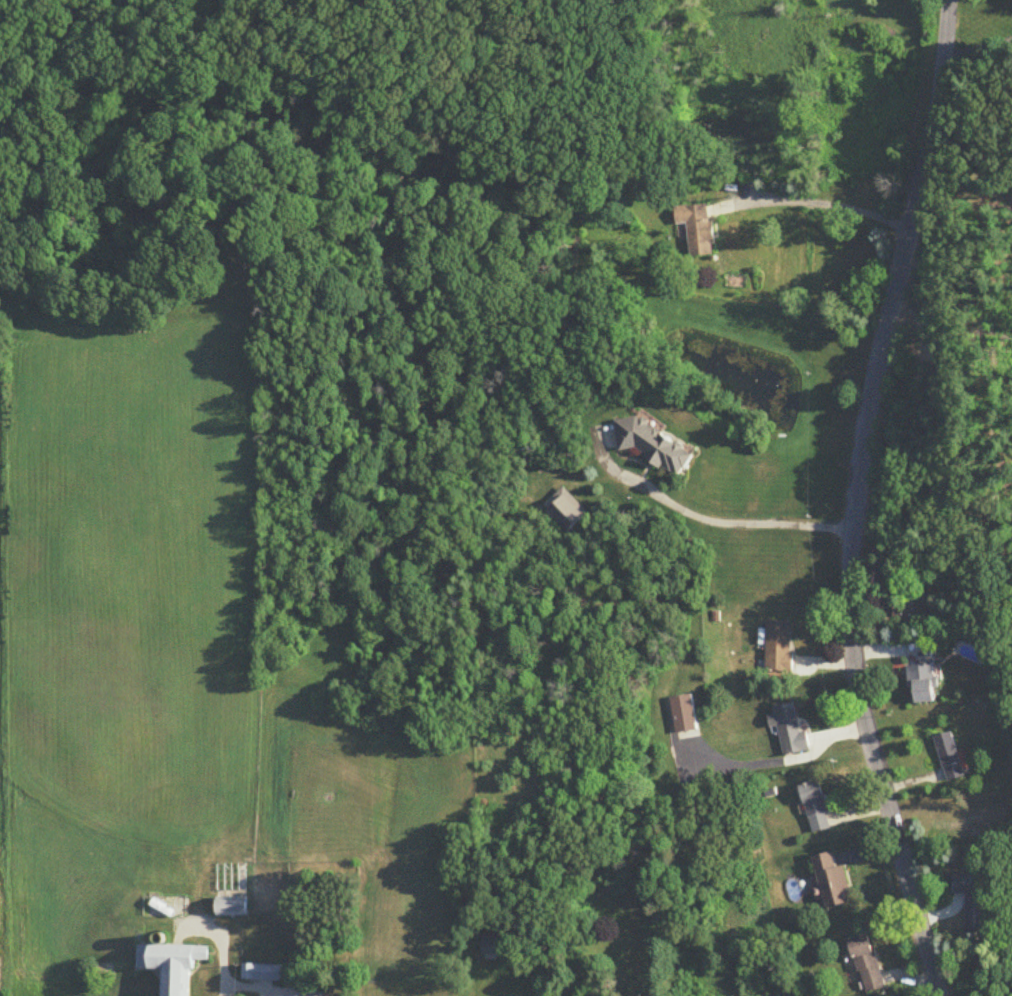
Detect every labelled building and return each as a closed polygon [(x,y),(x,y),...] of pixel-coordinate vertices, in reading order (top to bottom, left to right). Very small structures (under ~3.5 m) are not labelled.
[(689,224),(693,259),(717,257),(712,205),(677,208),(678,225),(689,224)] [(621,452),(637,450),(647,455),(648,461),(685,478),(698,450),(630,419),(617,421),(621,452)] [(569,534),(589,514),(563,488),(543,508),(569,534)] [(768,672),(791,672),(792,623),(769,622),(768,672)] [(910,668),(911,705),(937,704),(936,667),(910,668)] [(676,740),(698,739),(697,698),(675,699),(676,740)] [(776,710),(785,757),(812,751),(808,732),(803,733),(797,705),(776,710)] [(934,738),(947,783),(965,778),(952,733),(934,738)] [(814,835),(834,829),(822,781),(802,786),(814,835)] [(853,904),(846,866),(838,868),(834,853),(815,857),(826,910),(853,904)] [(990,876),(955,875),(955,895),(969,896),(967,930),(988,931),(990,876)] [(248,918),(248,900),(217,900),(217,918),(248,918)] [(886,990),(872,935),(852,940),(865,995),(886,990)] [(503,937),(484,937),(484,959),(503,959),(503,937)] [(192,961),(209,961),(210,946),(139,945),(139,969),(164,969),(164,995),(191,995),(192,961)] [(281,966),(243,966),(243,982),(281,982),(281,966)]
